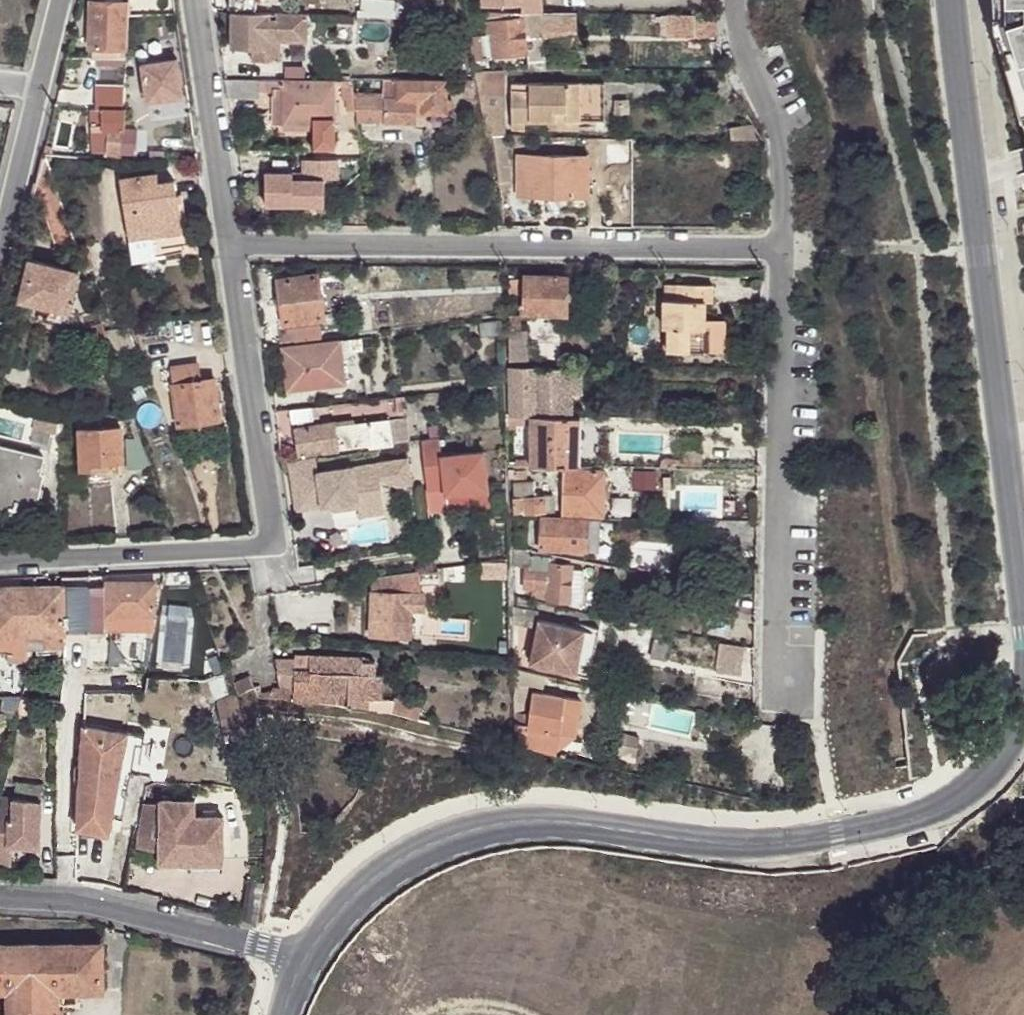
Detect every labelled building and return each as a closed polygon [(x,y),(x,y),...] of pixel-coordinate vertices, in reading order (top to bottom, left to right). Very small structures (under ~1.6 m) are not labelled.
[(227,9),(253,10),(254,0),(228,0),(227,9)] [(481,7),(523,5),(523,13),(539,13),(543,13),(543,0),(481,0),(481,7)] [(995,27),(1006,64),(1023,118),(1023,0),(992,0),(995,27)] [(117,59),(124,59),(127,4),(92,2),(89,46),(117,48),(117,52),(117,59)] [(465,12),(466,21),(469,38),(474,38),(479,37),(475,12),(465,12)] [(521,18),(520,13),(486,12),(487,22),(521,18)] [(479,37),(474,38),(476,60),(526,54),(538,54),(538,62),(538,63),(543,63),(543,34),(577,35),(577,14),(543,13),(539,13),(539,18),(521,18),(487,22),(488,36),(479,37)] [(305,16),(229,14),(228,49),(250,50),(250,61),(277,62),(277,42),(304,43),(305,16)] [(694,36),(694,14),(668,14),(667,36),(694,36)] [(715,14),(694,14),(694,36),(714,36),(715,14)] [(538,54),(526,54),(525,62),(538,62),(538,54)] [(126,67),(127,59),(124,59),(117,59),(96,58),(96,66),(126,67)] [(148,99),(182,94),(176,61),(144,65),(148,99)] [(445,79),(397,79),(397,98),(423,99),(423,109),(423,111),(443,112),(445,112),(445,99),(445,79)] [(224,80),(226,98),(256,99),(256,91),(256,81),(224,80)] [(282,81),(264,80),(264,91),(272,91),(272,87),(282,87),(282,81)] [(333,81),(282,81),(282,87),(282,123),(312,123),(311,147),(332,147),(333,85),(333,81)] [(351,93),(350,81),(339,81),(340,86),(342,100),(344,100),(352,100),(351,93)] [(578,124),(578,83),(511,82),(511,132),(523,132),(522,124),(555,123),(556,112),(565,112),(565,124),(578,124)] [(116,156),(121,156),(121,152),(123,130),(125,89),(98,87),(96,108),(92,108),(92,124),(94,124),(94,150),(116,152),(116,156)] [(282,123),(282,87),(272,87),(272,91),(272,123),(282,123)] [(354,110),(356,121),(413,122),(414,109),(423,109),(423,99),(397,98),(383,98),(383,93),(351,93),(352,100),(354,110)] [(354,110),(352,100),(344,100),(345,111),(354,110)] [(732,139),(760,139),(751,124),(731,127),(732,139)] [(123,130),(121,152),(134,153),(136,131),(123,130)] [(533,178),(533,209),(588,210),(588,155),(522,156),(522,178),(533,178)] [(506,167),(497,166),(499,184),(508,183),(506,167)] [(291,173),(263,173),(264,205),(323,205),(323,179),(291,179),(291,173)] [(156,174),(119,178),(132,262),(165,257),(163,248),(182,245),(173,180),(157,183),(156,174)] [(89,268),(85,256),(81,257),(85,270),(89,268)] [(30,259),(21,298),(69,311),(78,272),(30,259)] [(525,312),(567,312),(567,300),(573,300),(573,289),(567,289),(567,275),(525,274),(525,312)] [(277,280),(283,324),(323,318),(317,275),(277,280)] [(519,283),(508,283),(509,295),(520,294),(519,283)] [(663,301),(662,318),(703,319),(703,304),(712,304),(712,287),(677,286),(676,296),(676,301),(671,301),(663,301)] [(84,331),(90,328),(101,325),(101,323),(86,328),(83,318),(97,314),(96,311),(79,316),(84,331)] [(521,315),(510,315),(509,354),(525,354),(526,333),(521,332),(521,315)] [(703,319),(662,318),(662,329),(667,329),(667,352),(708,353),(708,329),(703,328),(703,320),(703,319)] [(708,329),(708,353),(722,354),(723,321),(703,320),(703,328),(708,329)] [(480,337),(503,333),(501,321),(479,324),(480,337)] [(260,327),(263,345),(293,341),(292,331),(284,332),(283,324),(260,327)] [(95,344),(106,340),(104,332),(101,325),(90,328),(95,344)] [(292,331),(293,341),(320,338),(319,334),(319,328),(319,327),(292,331)] [(115,343),(121,361),(139,356),(126,328),(104,332),(106,340),(108,346),(115,343)] [(293,371),(295,391),(345,384),(341,352),(362,350),(360,339),(282,349),(285,372),(293,371)] [(108,346),(114,363),(121,361),(115,343),(108,346)] [(178,426),(219,420),(213,379),(199,381),(196,365),(170,369),(178,426)] [(568,368),(570,394),(579,394),(578,367),(568,368)] [(509,368),(510,413),(570,411),(570,394),(568,368),(509,368)] [(287,391),(295,391),(293,371),(285,372),(287,391)] [(329,415),(329,406),(289,410),(292,424),(317,420),(317,418),(329,415)] [(131,413),(121,415),(123,422),(133,419),(131,413)] [(579,459),(579,416),(530,415),(529,464),(597,465),(597,452),(592,452),(592,460),(579,459)] [(120,416),(79,418),(83,469),(118,467),(119,477),(123,477),(120,416)] [(369,448),(391,444),(387,419),(334,427),(333,422),(293,430),(297,456),(320,451),(321,455),(338,452),(337,449),(367,445),(369,448)] [(393,445),(407,444),(405,419),(391,420),(393,445)] [(127,470),(149,466),(139,437),(124,440),(127,470)] [(438,438),(420,440),(426,490),(444,488),(445,495),(487,490),(483,452),(440,457),(438,438)] [(12,508),(16,509),(17,507),(33,512),(38,494),(39,487),(41,488),(44,474),(40,473),(44,455),(0,445),(0,495),(15,498),(12,508)] [(295,510),(309,508),(304,473),(316,471),(314,456),(288,459),(295,510)] [(316,471),(304,473),(309,508),(332,504),(358,501),(359,507),(383,503),(379,478),(383,478),(392,485),(411,483),(408,458),(316,471)] [(563,469),(560,512),(600,513),(603,471),(563,469)] [(530,480),(510,482),(512,496),(510,496),(510,512),(550,510),(550,494),(531,494),(530,480)] [(12,508),(15,498),(0,495),(0,506),(12,508)] [(358,501),(332,504),(333,510),(359,507),(358,501)] [(384,511),(383,503),(359,507),(360,515),(384,511)] [(582,550),(583,518),(539,517),(538,547),(582,550)] [(596,518),(583,518),(582,550),(596,550),(596,518)] [(522,529),(513,528),(513,547),(523,546),(522,529)] [(530,551),(513,548),(511,566),(523,567),(523,566),(529,568),(530,551)] [(633,561),(647,564),(649,552),(634,550),(633,561)] [(551,564),(551,555),(530,551),(529,568),(534,569),(534,561),(551,564)] [(571,565),(551,564),(534,561),(534,569),(532,588),(532,594),(549,598),(568,600),(571,568),(571,565)] [(662,566),(647,564),(633,561),(631,568),(661,573),(662,566)] [(534,569),(529,568),(523,566),(523,567),(522,586),(532,588),(534,569)] [(583,569),(571,568),(568,600),(580,601),(583,569)] [(418,575),(417,571),(371,578),(372,591),(422,592),(422,586),(418,575)] [(438,571),(418,575),(422,586),(442,584),(438,571)] [(653,584),(654,578),(627,573),(626,579),(653,584)] [(63,630),(89,630),(89,586),(89,574),(63,576),(63,587),(63,630)] [(27,648),(27,633),(18,633),(19,610),(35,609),(35,587),(20,587),(20,577),(0,578),(0,648),(11,648),(27,648)] [(89,586),(89,630),(107,630),(107,615),(150,615),(154,616),(154,583),(107,582),(107,586),(89,586)] [(63,647),(63,637),(63,630),(63,587),(35,587),(35,609),(19,610),(18,633),(27,633),(27,648),(63,647)] [(422,592),(372,591),(370,634),(410,635),(410,633),(411,608),(423,608),(424,608),(425,592),(422,592)] [(422,634),(423,608),(411,608),(410,633),(422,634)] [(107,615),(107,630),(150,630),(150,615),(107,615)] [(583,629),(535,619),(534,619),(533,625),(532,635),(530,661),(575,671),(583,629)] [(533,625),(521,624),(519,634),(532,635),(533,625)] [(597,631),(583,629),(575,671),(589,674),(597,631)] [(653,631),(649,656),(667,659),(670,634),(653,631)] [(347,708),(367,710),(367,699),(368,672),(374,672),(374,660),(362,660),(362,656),(310,655),(310,670),(295,670),(294,670),(294,684),(294,689),(274,688),(275,690),(275,697),(347,701),(347,708)] [(279,684),(294,684),(294,670),(295,670),(294,659),(275,659),(279,684)] [(368,672),(367,699),(379,699),(380,675),(374,675),(374,672),(368,672)] [(543,681),(543,674),(531,672),(531,682),(543,681)] [(258,695),(275,697),(275,690),(264,691),(263,686),(253,687),(257,690),(258,695)] [(513,691),(513,710),(522,710),(522,691),(513,691)] [(529,728),(559,732),(563,696),(531,691),(527,727),(529,728)] [(261,782),(238,694),(233,695),(217,699),(225,736),(228,735),(237,768),(235,769),(240,788),(261,782)] [(563,696),(559,732),(574,735),(578,697),(563,696)] [(389,715),(416,721),(419,704),(392,698),(389,715)] [(3,699),(2,721),(14,723),(19,699),(3,699)] [(512,743),(526,747),(529,728),(527,727),(514,725),(512,743)] [(83,726),(82,746),(123,754),(126,734),(124,733),(83,726)] [(529,728),(526,747),(556,753),(559,732),(529,728)] [(111,817),(122,819),(130,771),(131,764),(136,733),(125,731),(124,733),(126,734),(123,754),(111,817)] [(145,735),(136,733),(131,764),(139,766),(145,735)] [(639,737),(619,733),(618,744),(624,745),(621,760),(634,762),(639,737)] [(80,786),(77,829),(108,835),(111,817),(123,754),(82,746),(81,767),(80,786)] [(139,766),(131,764),(130,771),(138,773),(139,766)] [(12,773),(4,771),(2,788),(11,788),(12,773)] [(0,799),(0,864),(10,864),(10,846),(38,846),(39,800),(0,799)] [(160,813),(141,812),(138,829),(134,856),(159,860),(159,871),(191,872),(191,865),(221,865),(221,826),(192,825),(192,810),(160,809),(160,813)] [(68,991),(101,991),(101,946),(0,947),(0,992),(9,992),(9,1002),(9,1014),(57,1014),(57,1002),(56,992),(68,991)] [(67,1002),(68,991),(56,992),(57,1002),(67,1002)] [(0,992),(0,1002),(9,1002),(9,992),(0,992)]
